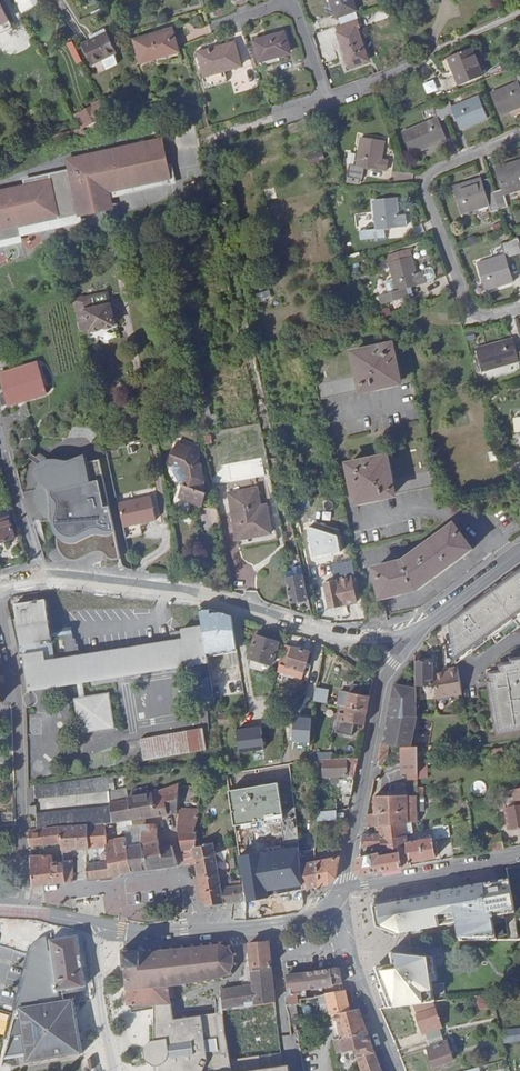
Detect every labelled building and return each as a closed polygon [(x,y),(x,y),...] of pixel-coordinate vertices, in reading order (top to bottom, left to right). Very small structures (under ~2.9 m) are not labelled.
[(334,18),(336,17),(339,24),(354,19),(351,12),(354,11),(350,0),(328,0),(334,18)] [(9,21),(0,2),(0,24),(9,21)] [(12,28),(9,21),(0,24),(0,33),(12,28)] [(142,62),(180,50),(172,27),(135,39),(142,62)] [(336,35),(348,68),(365,62),(353,29),(336,35)] [(107,31),(92,39),(102,59),(117,51),(107,31)] [(259,64),(277,59),(277,57),(284,55),(283,51),(286,50),(282,33),(274,35),(273,32),(253,37),(254,40),(252,40),(259,64)] [(93,63),(102,59),(92,39),(83,43),(93,63)] [(208,73),(238,66),(232,43),(213,48),(213,46),(206,48),(206,50),(200,51),(208,73)] [(483,74),(471,45),(447,56),(459,84),(483,74)] [(197,52),(203,74),(208,73),(200,51),(197,52)] [(205,84),(219,82),(218,74),(204,76),(205,84)] [(518,76),(519,82),(494,93),(504,115),(519,108),(519,75),(518,76)] [(434,79),(423,83),(427,95),(438,91),(434,79)] [(450,101),(441,105),(447,119),(455,115),(461,129),(487,118),(478,97),(452,108),(450,101)] [(100,100),(73,112),(78,123),(104,111),(100,100)] [(439,122),(447,119),(441,105),(433,109),(437,118),(405,132),(413,153),(446,140),(439,122)] [(0,190),(0,241),(26,235),(24,227),(106,210),(102,192),(175,176),(166,136),(93,153),(95,163),(74,167),(39,175),(40,181),(0,190)] [(386,144),(362,141),(358,169),(351,168),(351,177),(352,177),(352,181),(362,182),(363,178),(368,178),(369,170),(389,172),(391,164),(384,162),(386,144)] [(309,164),(324,159),(321,151),(307,156),(309,164)] [(72,157),(74,167),(95,163),(93,153),(72,157)] [(495,191),(500,206),(508,204),(506,194),(519,190),(519,161),(498,167),(504,188),(495,191)] [(176,182),(175,176),(102,192),(106,210),(118,207),(115,195),(176,182)] [(492,209),(500,206),(495,191),(487,193),(483,178),(455,186),(462,213),(491,204),(492,209)] [(398,197),(375,199),(376,227),(370,227),(370,235),(385,234),(385,226),(407,224),(406,215),(399,215),(398,197)] [(24,227),(26,235),(87,222),(85,214),(24,227)] [(510,240),(514,256),(519,254),(519,243),(517,238),(510,240)] [(506,258),(514,256),(510,240),(501,242),(502,245),(505,254),(497,257),(477,262),(485,290),(512,282),(506,258)] [(494,248),(497,257),(505,254),(502,245),(494,248)] [(406,285),(412,283),(427,278),(424,269),(417,271),(412,254),(389,262),(397,288),(391,290),(393,298),(409,293),(406,285)] [(423,266),(424,269),(427,278),(435,275),(436,273),(434,265),(431,263),(423,266)] [(257,303),(276,297),(274,288),(254,293),(257,303)] [(80,298),(73,299),(82,343),(119,335),(117,325),(115,326),(107,292),(80,298)] [(515,350),(511,337),(476,347),(483,371),(519,360),(519,364),(519,348),(515,350)] [(317,385),(321,401),(328,399),(336,397),(342,395),(349,394),(355,392),(362,391),(401,381),(391,343),(354,353),(359,375),(352,377),(346,378),(339,380),(332,382),(324,384),(317,385)] [(29,364),(23,366),(22,361),(15,363),(16,368),(0,373),(0,375),(8,402),(36,394),(29,364)] [(38,361),(29,364),(36,394),(47,391),(38,361)] [(207,407),(197,409),(198,417),(208,415),(207,407)] [(181,483),(176,498),(194,504),(212,452),(175,439),(167,463),(181,467),(176,481),(181,483)] [(111,557),(119,556),(97,458),(85,460),(85,454),(81,456),(65,455),(54,459),(43,460),(39,462),(36,467),(36,473),(38,478),(39,478),(41,480),(43,482),(45,485),(46,490),(47,492),(47,494),(48,497),(48,498),(44,499),(47,512),(49,511),(49,517),(57,526),(57,543),(60,551),(61,552),(69,554),(73,553),(77,552),(82,550),(86,548),(91,545),(94,545),(96,544),(97,544),(99,544),(101,544),(101,545),(102,548),(102,550),(107,555),(111,557)] [(429,488),(436,486),(433,472),(426,473),(419,475),(412,476),(404,478),(397,480),(390,481),(385,458),(347,467),(355,504),(393,496),(400,494),(408,493),(415,491),(422,489),(429,488)] [(49,517),(49,511),(47,512),(44,499),(48,498),(48,497),(47,494),(47,492),(46,490),(45,485),(43,482),(41,480),(39,478),(38,478),(34,490),(34,499),(40,511),(44,515),(49,517)] [(261,517),(260,509),(256,491),(228,497),(238,543),(270,536),(266,515),(261,517)] [(148,495),(116,502),(121,526),(154,518),(148,495)] [(0,518),(0,541),(14,537),(7,516),(0,518)] [(314,524),(301,527),(305,546),(319,543),(314,524)] [(407,559),(379,565),(384,593),(420,585),(468,550),(451,527),(407,559)] [(276,535),(270,536),(238,543),(240,550),(277,542),(276,535)] [(61,552),(60,551),(67,557),(74,558),(80,557),(96,550),(100,550),(102,550),(102,548),(101,545),(101,544),(99,544),(97,544),(96,544),(94,545),(91,545),(86,548),(82,550),(77,552),(73,553),(69,554),(61,552)] [(464,655),(517,605),(519,604),(519,569),(457,615),(463,624),(461,626),(463,631),(460,633),(464,655)] [(291,606),(310,601),(305,577),(285,581),(291,606)] [(354,579),(328,584),(329,591),(320,593),(324,609),(359,602),(354,579)] [(79,734),(114,729),(108,693),(83,697),(81,683),(207,662),(206,656),(206,652),(202,627),(182,630),(183,636),(172,637),(173,641),(82,656),(81,650),(79,650),(79,646),(76,646),(76,642),(73,642),(73,637),(70,637),(70,631),(51,634),(49,621),(46,600),(15,605),(29,691),(77,684),(79,698),(74,698),(79,734)] [(370,608),(373,619),(390,614),(387,603),(370,608)] [(464,655),(455,663),(456,668),(485,641),(519,609),(519,608),(519,604),(517,605),(464,655)] [(202,627),(206,652),(236,647),(230,615),(208,608),(199,610),(202,627)] [(519,609),(485,641),(489,646),(519,616),(519,608),(519,609)] [(463,624),(457,615),(449,622),(451,636),(454,652),(455,663),(464,655),(460,633),(463,631),(461,626),(463,624)] [(519,737),(519,729),(501,733),(497,733),(493,711),(492,702),(491,696),(490,692),(489,685),(488,679),(486,670),(489,670),(500,668),(499,664),(503,660),(511,659),(511,655),(519,654),(519,616),(489,646),(485,641),(456,668),(460,694),(469,747),(519,737)] [(254,636),(247,659),(257,661),(268,664),(275,642),(254,636)] [(309,650),(284,645),(280,665),(306,670),(309,650)] [(206,652),(206,656),(236,652),(236,647),(206,652)] [(511,655),(511,659),(503,660),(499,664),(500,668),(489,670),(491,678),(498,677),(498,679),(501,679),(501,683),(489,685),(490,692),(493,691),(495,702),(492,702),(493,711),(497,710),(501,733),(519,729),(519,654),(511,655)] [(256,667),(257,661),(247,659),(245,663),(256,667)] [(354,675),(358,670),(344,661),(343,664),(347,667),(345,669),(354,675)] [(432,663),(415,663),(415,667),(415,685),(432,685),(432,663)] [(456,667),(447,668),(447,671),(439,672),(441,697),(460,694),(456,667)] [(488,679),(489,685),(501,683),(501,679),(498,679),(498,677),(491,678),(488,679)] [(351,685),(346,708),(366,712),(369,697),(359,695),(361,687),(351,685)] [(411,688),(394,685),(388,717),(390,717),(401,716),(415,715),(415,686),(411,686),(411,688)] [(312,701),(327,703),(329,689),(314,687),(312,701)] [(366,712),(346,708),(342,730),(352,732),(353,725),(363,727),(366,712)] [(220,725),(228,723),(226,712),(218,714),(220,725)] [(401,746),(403,746),(415,746),(415,715),(401,716),(401,746)] [(388,717),(383,743),(386,744),(400,746),(401,746),(401,716),(390,717),(388,717)] [(203,727),(138,739),(142,761),(207,750),(203,727)] [(401,746),(400,746),(400,773),(405,773),(407,773),(415,773),(415,746),(403,746),(401,746)] [(496,746),(488,747),(490,755),(498,753),(496,746)] [(357,759),(323,760),(323,777),(345,777),(345,765),(349,765),(349,767),(356,767),(357,759)] [(255,776),(257,786),(266,785),(265,775),(255,776)] [(106,777),(34,788),(35,798),(109,791),(106,777)] [(163,799),(165,814),(173,813),(176,785),(174,786),(150,795),(151,801),(163,799)] [(130,820),(143,818),(165,814),(163,799),(151,801),(150,795),(127,799),(130,820)] [(385,813),(385,823),(406,822),(407,796),(375,796),(375,813),(385,813)] [(407,796),(406,822),(416,822),(416,796),(407,796)] [(501,810),(504,809),(508,829),(519,826),(519,806),(517,807),(514,798),(499,801),(501,810)] [(130,820),(127,799),(111,803),(111,807),(114,823),(117,822),(126,821),(130,820)] [(315,802),(316,812),(334,811),(333,801),(315,802)] [(197,862),(194,846),(197,804),(179,805),(178,822),(187,863),(197,862)] [(111,807),(35,814),(36,822),(36,830),(84,826),(104,824),(114,823),(111,807)] [(316,812),(315,823),(336,821),(335,811),(334,811),(316,812)] [(375,813),(368,813),(366,824),(376,824),(385,823),(385,813),(375,813)] [(119,834),(121,834),(128,833),(126,821),(117,822),(119,834)] [(406,822),(385,823),(376,824),(376,830),(381,830),(381,835),(382,840),(406,837),(406,835),(406,822)] [(157,840),(154,828),(152,828),(152,823),(143,824),(143,829),(139,830),(140,838),(130,840),(132,846),(130,846),(131,872),(146,870),(141,844),(157,840)] [(451,835),(449,823),(432,826),(432,827),(415,830),(416,833),(406,835),(406,837),(408,846),(393,848),(394,854),(386,856),(381,857),(378,855),(372,856),(360,857),(358,869),(362,874),(411,865),(411,862),(435,857),(434,853),(437,853),(434,838),(451,835)] [(117,874),(113,840),(106,840),(104,824),(84,826),(85,842),(86,879),(117,874)] [(51,856),(30,857),(32,885),(63,881),(72,881),(71,849),(77,849),(77,880),(86,879),(85,842),(84,826),(36,830),(28,831),(29,846),(61,843),(62,862),(52,862),(51,856)] [(158,827),(154,828),(157,840),(141,844),(146,870),(178,865),(174,845),(161,847),(158,827)] [(490,850),(502,848),(499,833),(488,835),(490,850)] [(372,853),(372,856),(378,855),(381,857),(386,856),(385,850),(393,848),(408,846),(406,837),(382,840),(381,835),(364,834),(362,845),(377,847),(377,852),(372,853)] [(236,846),(243,881),(246,900),(264,897),(262,886),(272,885),(270,875),(259,876),(257,857),(252,857),(249,836),(235,838),(236,846)] [(113,840),(117,874),(126,873),(126,846),(124,840),(123,839),(121,839),(113,840)] [(220,884),(218,877),(217,874),(211,843),(194,846),(197,862),(202,901),(207,905),(224,903),(220,884)] [(377,847),(362,845),(360,857),(372,856),(372,853),(377,852),(377,847)] [(324,853),(324,861),(338,859),(340,851),(324,853)] [(315,862),(318,886),(329,885),(335,878),(338,859),(324,861),(315,862)] [(305,888),(318,886),(315,862),(302,864),(305,888)] [(508,877),(369,902),(371,914),(374,914),(376,925),(394,934),(455,922),(458,941),(495,934),(491,910),(514,905),(508,877)] [(243,881),(220,884),(224,903),(246,900),(243,881)] [(52,939),(54,948),(59,988),(85,985),(77,935),(52,939)] [(30,939),(30,950),(46,949),(46,938),(30,939)] [(252,1005),(275,1001),(274,992),(269,942),(248,943),(252,967),(249,968),(252,985),(221,990),(222,1011),(235,1008),(252,1005)] [(124,951),(120,951),(120,955),(124,955),(125,967),(121,967),(121,971),(126,971),(127,988),(175,983),(220,979),(225,979),(228,978),(231,976),(234,974),(237,971),(239,967),(240,963),(239,958),(238,954),(236,951),(233,948),(230,946),(226,944),(217,945),(147,951),(147,949),(143,949),(143,947),(139,947),(139,950),(129,950),(129,948),(124,948),(124,951)] [(60,998),(59,988),(54,948),(32,951),(17,1003),(21,1036),(78,1029),(74,996),(60,998)] [(390,1005),(434,1000),(440,998),(434,979),(438,978),(433,955),(391,951),(392,963),(376,966),(390,1005)] [(300,998),(307,997),(307,987),(350,981),(344,967),(287,976),(288,990),(290,1004),(301,1002),(300,998)] [(177,1000),(175,983),(127,988),(128,1004),(153,1002),(155,1029),(223,1024),(222,1015),(222,1011),(172,1021),(168,1000),(177,1000)] [(350,1010),(347,992),(328,994),(331,1013),(336,1012),(350,1010)] [(287,1004),(289,1019),(331,1013),(328,994),(307,997),(300,998),(301,1002),(290,1004),(287,1004)] [(480,1009),(488,1008),(486,996),(478,998),(480,1009)] [(427,1031),(429,1038),(442,1033),(440,1026),(443,1025),(434,1000),(416,1002),(420,1012),(417,1014),(423,1032),(427,1031)] [(255,1024),(252,1005),(235,1008),(235,1012),(222,1015),(223,1024),(224,1032),(238,1030),(239,1038),(278,1031),(277,1020),(255,1024)] [(0,1009),(0,1034),(4,1035),(10,1012),(0,1009)] [(331,1042),(336,1042),(335,1038),(369,1032),(360,1009),(350,1010),(336,1012),(336,1019),(326,1020),(328,1038),(330,1038),(331,1042)] [(288,1061),(281,1062),(259,1065),(257,1054),(229,1059),(224,1032),(223,1024),(155,1029),(156,1039),(153,1041),(150,1043),(153,1063),(159,1065),(160,1070),(290,1070),(288,1061)] [(501,1029),(504,1040),(519,1039),(518,1028),(501,1029)] [(80,1053),(78,1029),(21,1036),(24,1059),(80,1053)] [(359,1060),(377,1056),(369,1032),(335,1038),(336,1042),(338,1053),(357,1050),(359,1060)] [(445,1040),(442,1033),(429,1038),(432,1044),(428,1046),(434,1064),(454,1057),(447,1039),(445,1040)] [(279,1050),(257,1054),(259,1065),(281,1062),(279,1050)] [(377,1056),(359,1060),(362,1070),(382,1070),(377,1056)]
